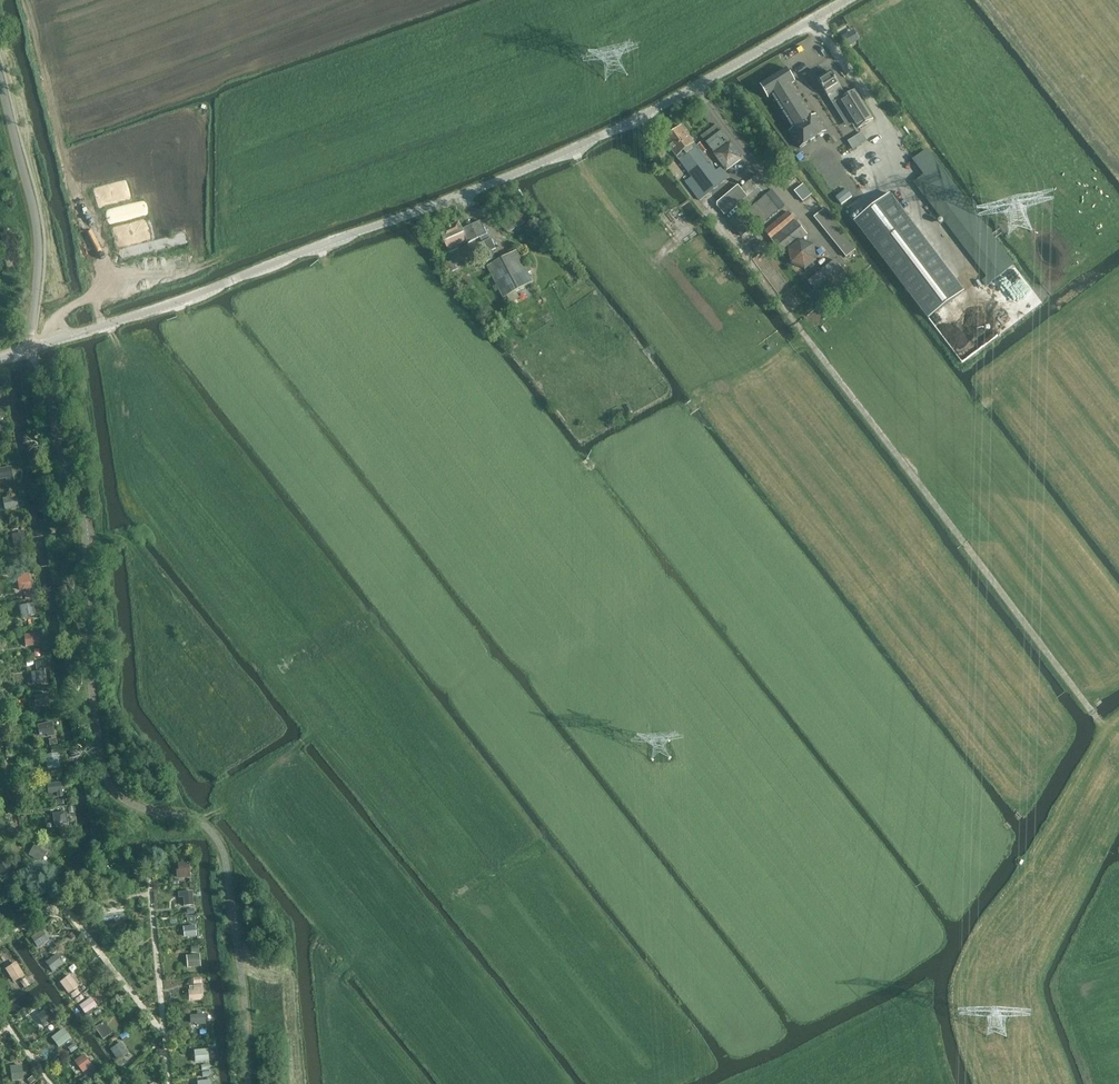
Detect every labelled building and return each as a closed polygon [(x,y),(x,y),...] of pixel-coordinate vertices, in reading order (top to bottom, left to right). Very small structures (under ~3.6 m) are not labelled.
[(842,37),(846,42),(849,40),(853,38),(857,35),(854,30),(850,33),(845,36),(842,37)] [(849,40),(846,42),(848,46),(848,47),(849,46),(852,45),(856,42),(860,40),(857,35),(853,38),(849,40)] [(787,68),(761,85),(769,98),(773,95),(794,128),(790,130),(801,147),(827,130),(816,113),(813,115),(792,83),(795,81),(787,68)] [(847,96),(832,72),(818,81),(834,105),(841,100),(860,129),(874,120),(855,90),(847,96)] [(708,146),(724,134),(718,126),(702,138),(708,146)] [(704,155),(698,147),(682,127),(664,141),(693,178),(686,183),(700,201),(732,176),(724,165),(716,171),(704,155)] [(714,154),(730,141),(724,134),(708,146),(714,154)] [(862,134),(849,142),(854,149),(867,141),(862,134)] [(844,138),(836,144),(849,162),(857,157),(844,138)] [(709,151),(703,143),(698,147),(704,155),(709,151)] [(815,146),(805,155),(812,162),(822,153),(815,146)] [(926,149),(918,155),(911,161),(922,176),(914,182),(987,278),(982,282),(985,287),(1014,265),(926,149)] [(827,160),(815,167),(821,176),(832,168),(827,160)] [(858,181),(869,172),(863,165),(852,174),(858,181)] [(837,174),(826,182),(832,190),(843,181),(837,174)] [(747,211),(771,190),(757,175),(742,190),(739,187),(719,204),(719,208),(727,216),(740,204),(747,211)] [(812,196),(803,185),(795,192),(803,203),(812,196)] [(837,197),(836,198),(842,205),(852,197),(847,190),(837,197)] [(760,228),(786,206),(773,191),(748,213),(752,218),(760,228)] [(965,292),(891,194),(855,221),(929,319),(965,292)] [(856,250),(824,211),(815,217),(847,258),(856,250)] [(772,240),(795,220),(789,212),(765,232),(772,240)] [(752,225),(748,222),(752,218),(748,213),(744,216),(741,213),(730,222),(741,235),(752,225)] [(491,239),(489,240),(481,222),(463,230),(460,223),(441,231),(451,252),(459,248),(457,245),(467,240),(469,244),(480,238),(482,244),(477,246),(485,263),(496,258),(493,250),(496,249),(491,239)] [(801,242),(808,236),(795,222),(772,241),(785,256),(790,251),(801,242)] [(764,243),(763,242),(763,241),(761,241),(761,240),(760,240),(758,240),(757,241),(756,241),(755,241),(755,242),(754,243),(753,243),(753,244),(753,246),(753,247),(753,248),(753,249),(753,250),(754,250),(754,251),(755,252),(756,253),(758,253),(759,253),(760,253),(761,253),(762,253),(764,252),(764,251),(765,250),(765,249),(766,248),(766,247),(766,246),(765,245),(765,244),(764,243)] [(817,261),(814,247),(801,242),(790,251),(792,265),(806,270),(817,261)] [(534,283),(517,251),(487,267),(505,299),(534,283)] [(815,291),(843,270),(836,261),(808,282),(815,291)] [(457,270),(453,262),(445,266),(449,274),(457,270)] [(0,465),(0,483),(10,481),(6,464),(0,465)] [(19,507),(17,495),(3,498),(6,510),(19,507)] [(21,531),(5,536),(9,551),(26,546),(21,531)] [(20,579),(20,589),(34,589),(34,579),(20,579)] [(36,602),(18,603),(20,621),(38,620),(36,602)] [(26,646),(40,644),(39,632),(25,634),(26,646)] [(45,671),(27,673),(28,687),(46,686),(45,671)] [(36,707),(51,707),(50,693),(36,694),(36,707)] [(49,720),(31,721),(32,736),(50,735),(49,720)] [(46,754),(48,769),(61,767),(59,752),(46,754)] [(66,781),(47,782),(48,797),(66,796),(66,781)] [(55,812),(56,829),(68,829),(67,811),(55,812)] [(37,843),(29,853),(42,863),(49,853),(37,843)] [(6,858),(0,862),(0,871),(4,877),(14,871),(6,858)] [(176,870),(178,878),(190,876),(188,861),(178,863),(179,869),(176,870)] [(192,885),(178,887),(180,908),(195,906),(192,885)] [(185,936),(198,936),(197,925),(184,925),(185,936)] [(43,928),(32,937),(39,947),(51,939),(43,928)] [(54,972),(65,963),(57,953),(46,962),(54,972)] [(202,976),(200,953),(185,955),(186,977),(202,976)] [(12,959),(0,968),(0,969),(13,985),(25,975),(12,959)] [(80,986),(67,970),(55,980),(69,996),(80,986)] [(195,984),(190,984),(190,1000),(204,1000),(204,977),(195,977),(195,984)] [(92,996),(81,1004),(87,1013),(98,1006),(92,996)] [(44,1029),(57,1017),(46,1007),(34,1019),(44,1029)] [(191,1014),(191,1023),(207,1023),(207,1014),(191,1014)] [(104,1038),(113,1032),(106,1021),(97,1026),(104,1038)] [(65,1027),(52,1037),(60,1047),(72,1038),(65,1027)] [(133,1052),(120,1036),(106,1047),(119,1063),(133,1052)] [(210,1048),(195,1049),(196,1062),(210,1061),(210,1048)] [(86,1052),(75,1059),(83,1072),(94,1066),(86,1052)] [(23,1064),(12,1065),(12,1080),(23,1079),(23,1064)] [(96,1072),(84,1083),(85,1083),(108,1083),(96,1072)] [(194,1077),(194,1083),(213,1083),(212,1076),(194,1077)]
